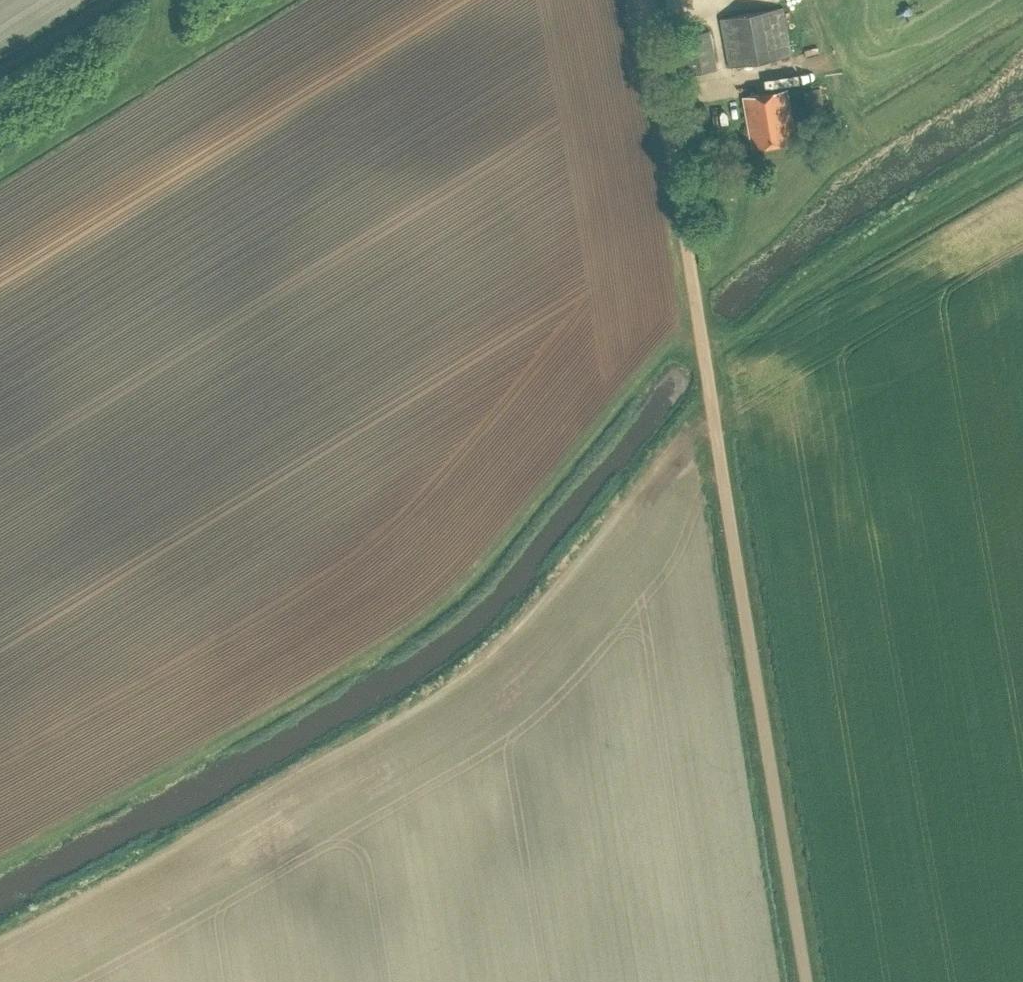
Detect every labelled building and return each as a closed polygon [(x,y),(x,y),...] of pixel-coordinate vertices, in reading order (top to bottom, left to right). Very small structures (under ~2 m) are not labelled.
[(730,66),(793,54),(785,7),(721,19),(730,66)] [(691,74),(718,69),(711,30),(683,35),(691,74)] [(754,148),(797,140),(788,88),(744,96),(754,148)] [(826,117),(820,88),(805,91),(811,120),(826,117)]
